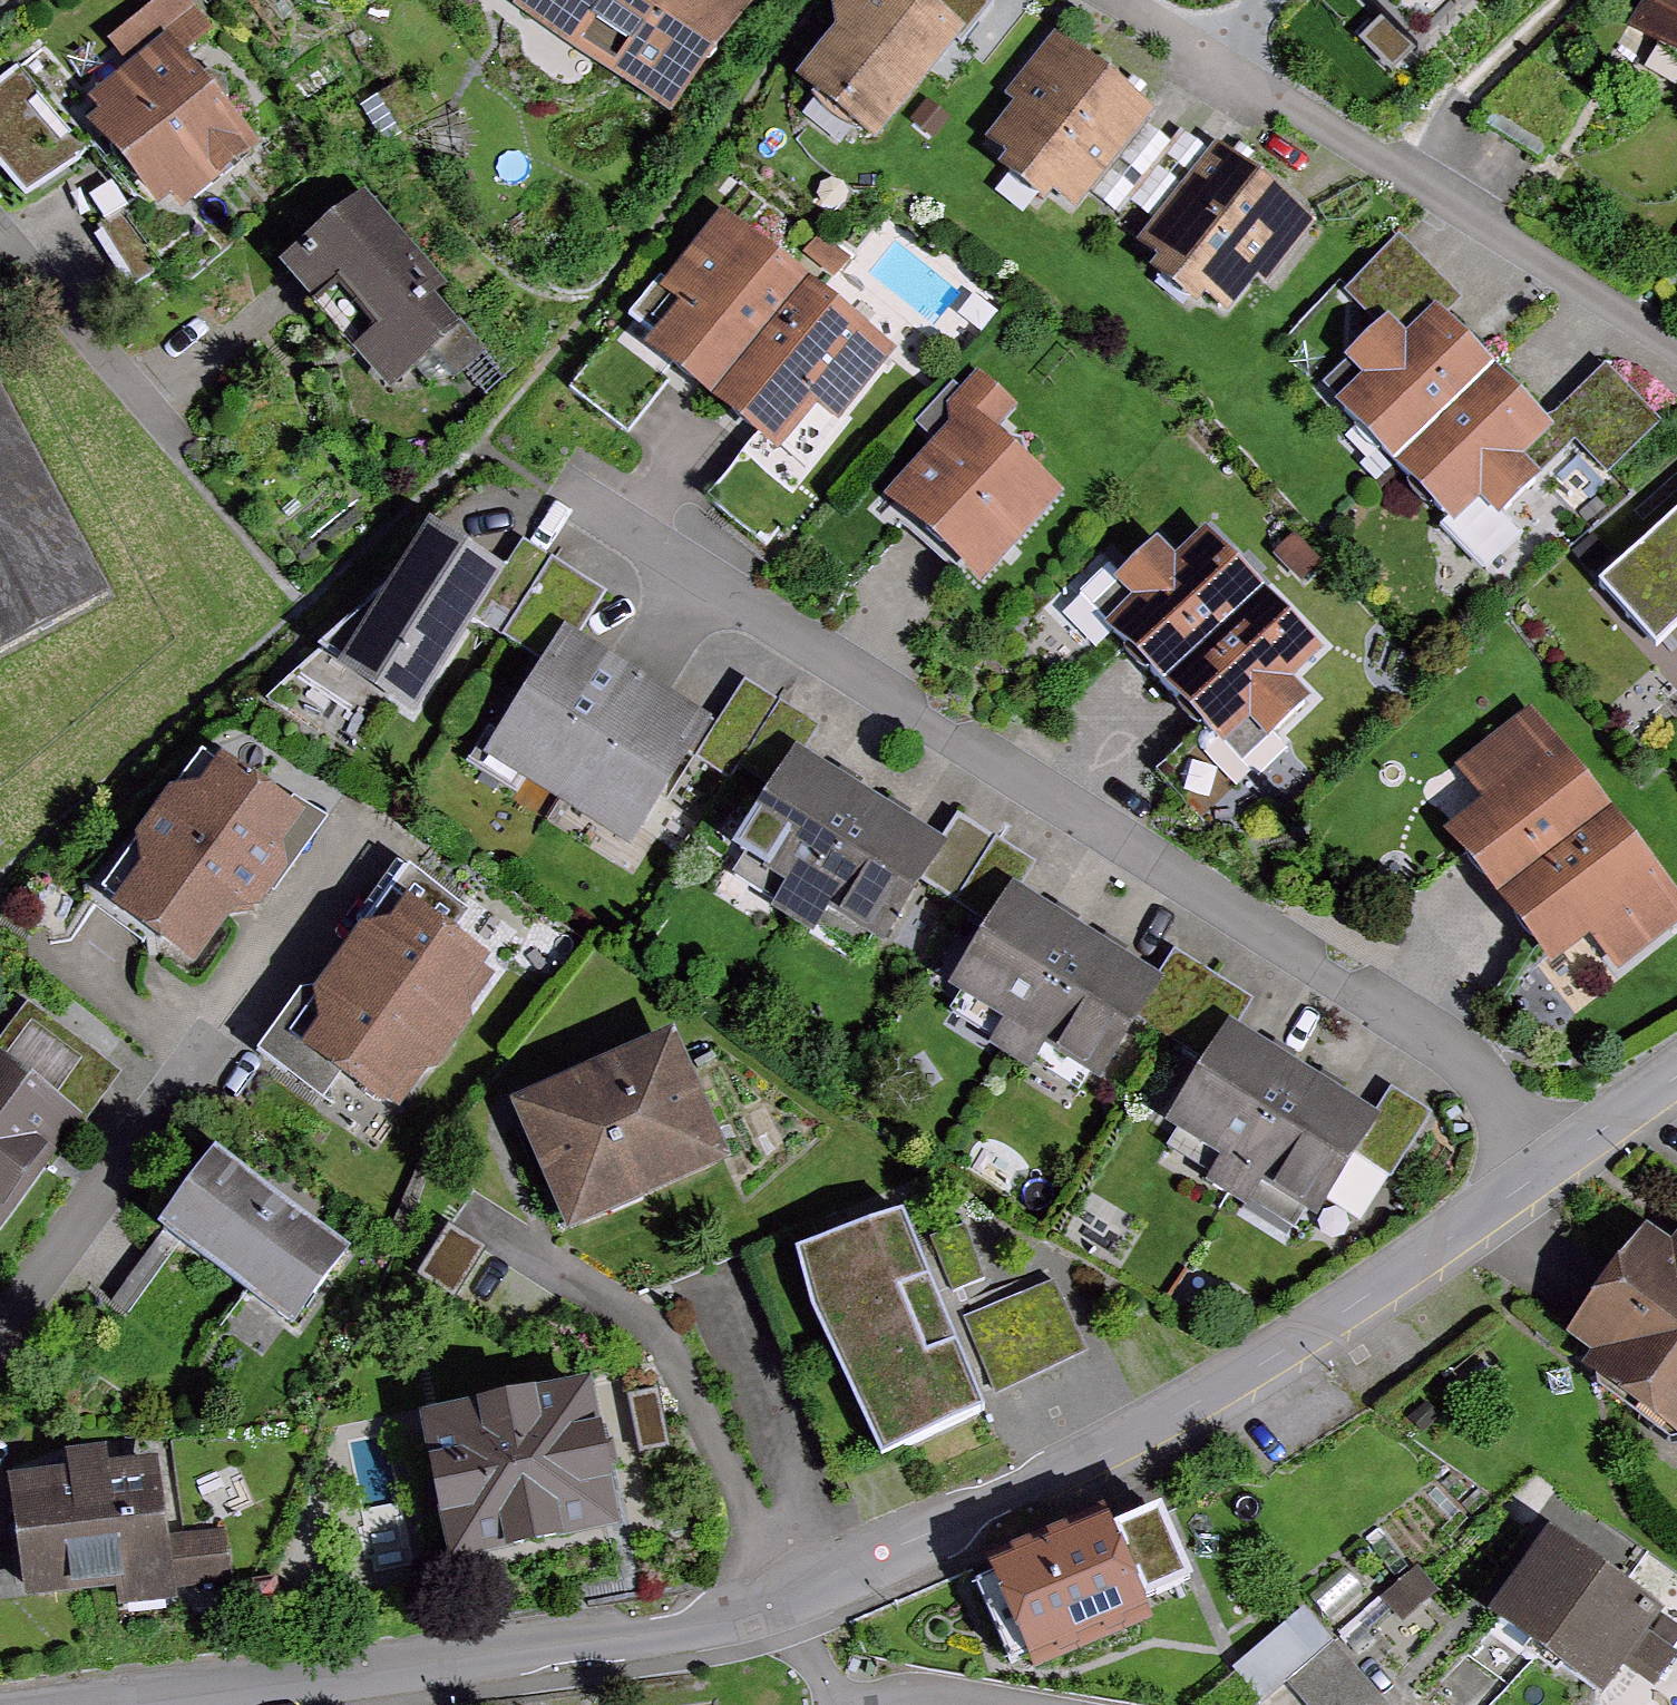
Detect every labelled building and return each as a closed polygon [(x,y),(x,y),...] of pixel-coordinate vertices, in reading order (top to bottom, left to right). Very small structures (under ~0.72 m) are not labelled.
[(755,0),(516,0),(689,111),(759,2),(755,0)] [(942,0),(885,0),(826,79),(907,139),(986,32),(942,0)] [(1416,44),(1461,0),(1373,0),(1416,44)] [(1643,36),(1676,55),(1676,0),(1664,0),(1643,36)] [(1095,208),(1166,114),(1071,42),(1000,136),(1095,208)] [(181,47),(94,115),(181,226),(268,157),(181,47)] [(0,73),(0,148),(24,187),(89,148),(32,54),(0,73)] [(1319,216),(1229,148),(1152,249),(1242,317),(1319,216)] [(380,203),(294,268),(393,398),(479,333),(380,203)] [(680,368),(728,410),(827,288),(736,215),(638,337),(680,368)] [(1401,327),(1433,342),(1461,320),(1412,257),(1360,298),(1390,336),(1401,327)] [(827,288),(728,410),(763,438),(806,472),(905,350),(827,288)] [(1411,458),(1508,366),(1461,320),(1433,342),(1401,327),(1390,336),(1365,363),(1391,390),(1366,414),(1411,458)] [(1561,423),(1508,366),(1411,458),(1464,523),(1445,542),(1485,581),(1528,539),(1519,530),(1558,491),(1538,470),(1575,437),(1561,423)] [(1616,371),(1561,423),(1575,437),(1618,482),(1673,430),(1616,371)] [(116,603),(0,379),(0,663),(116,603)] [(986,435),(902,524),(981,598),(1079,495),(1010,430),(1029,410),(995,379),(963,413),(986,435)] [(806,472),(763,438),(710,506),(781,561),(833,494),(806,472)] [(1602,592),(1671,665),(1676,659),(1676,520),(1602,592)] [(474,629),(512,570),(439,524),(347,669),(420,715),(474,629)] [(1187,705),(1289,602),(1219,532),(1116,637),(1187,705)] [(508,650),(557,570),(524,550),(512,570),(474,629),(508,650)] [(604,598),(557,570),(508,650),(556,680),(578,641),(604,598)] [(1347,659),(1289,602),(1187,705),(1245,762),(1347,659)] [(561,818),(646,683),(578,641),(556,680),(493,776),(561,818)] [(722,726),(646,683),(561,818),(647,862),(692,775),(722,726)] [(735,798),(782,709),(746,687),(722,726),(692,775),(735,798)] [(834,736),(782,709),(735,798),(787,826),(821,765),(834,736)] [(1513,895),(1620,810),(1547,720),(1478,776),(1505,809),(1468,839),(1513,895)] [(222,749),(97,906),(186,977),(311,820),(222,749)] [(828,911),(888,802),(821,765),(787,826),(760,873),(828,911)] [(927,889),(956,840),(888,802),(828,911),(892,947),(927,889)] [(1513,895),(1574,975),(1609,947),(1628,972),(1676,934),(1676,880),(1620,810),(1513,895)] [(968,912),(1004,849),(963,826),(956,840),(927,889),(968,912)] [(1010,936),(1036,894),(1048,875),(1004,849),(968,912),(1010,936)] [(349,933),(333,957),(468,1046),(481,1027),(472,996),(496,956),(394,894),(375,925),(349,933)] [(1035,1059),(1109,938),(1036,894),(1010,936),(963,1015),(1035,1059)] [(1146,1031),(1177,977),(1109,938),(1035,1059),(1103,1100),(1146,1031)] [(468,1046),(333,957),(310,992),(318,1017),(292,1058),(387,1119),(419,1070),(449,1078),(468,1046)] [(1257,1034),(1272,1008),(1226,982),(1186,1053),(1233,1078),(1257,1034)] [(700,1034),(539,1101),(591,1227),(753,1160),(700,1034)] [(1265,1178),(1327,1076),(1257,1034),(1233,1078),(1196,1137),(1265,1178)] [(81,1126),(0,1067),(0,1238),(81,1126)] [(1362,1159),(1390,1112),(1327,1076),(1265,1178),(1329,1218),(1362,1159)] [(1436,1114),(1401,1094),(1390,1112),(1362,1159),(1397,1180),(1436,1114)] [(362,1253),(218,1158),(164,1239),(308,1334),(362,1253)] [(853,1367),(964,1317),(932,1222),(831,1253),(853,1367)] [(1637,1246),(1574,1350),(1676,1412),(1676,1270),(1637,1246)] [(1064,1286),(985,1320),(1015,1389),(1094,1354),(1064,1286)] [(1007,1410),(964,1317),(853,1367),(896,1460),(1007,1410)] [(563,1368),(393,1403),(416,1569),(595,1542),(563,1368)] [(165,1468),(14,1489),(30,1602),(181,1581),(165,1468)] [(1150,1518),(1021,1563),(1059,1668),(1188,1622),(1150,1518)] [(1564,1536),(1497,1629),(1603,1704),(1604,1704),(1671,1612),(1564,1536)] [(1312,1598),(1240,1657),(1269,1691),(1340,1631),(1312,1598)] [(1324,1704),(1400,1704),(1344,1644),(1303,1682),(1324,1704)]
